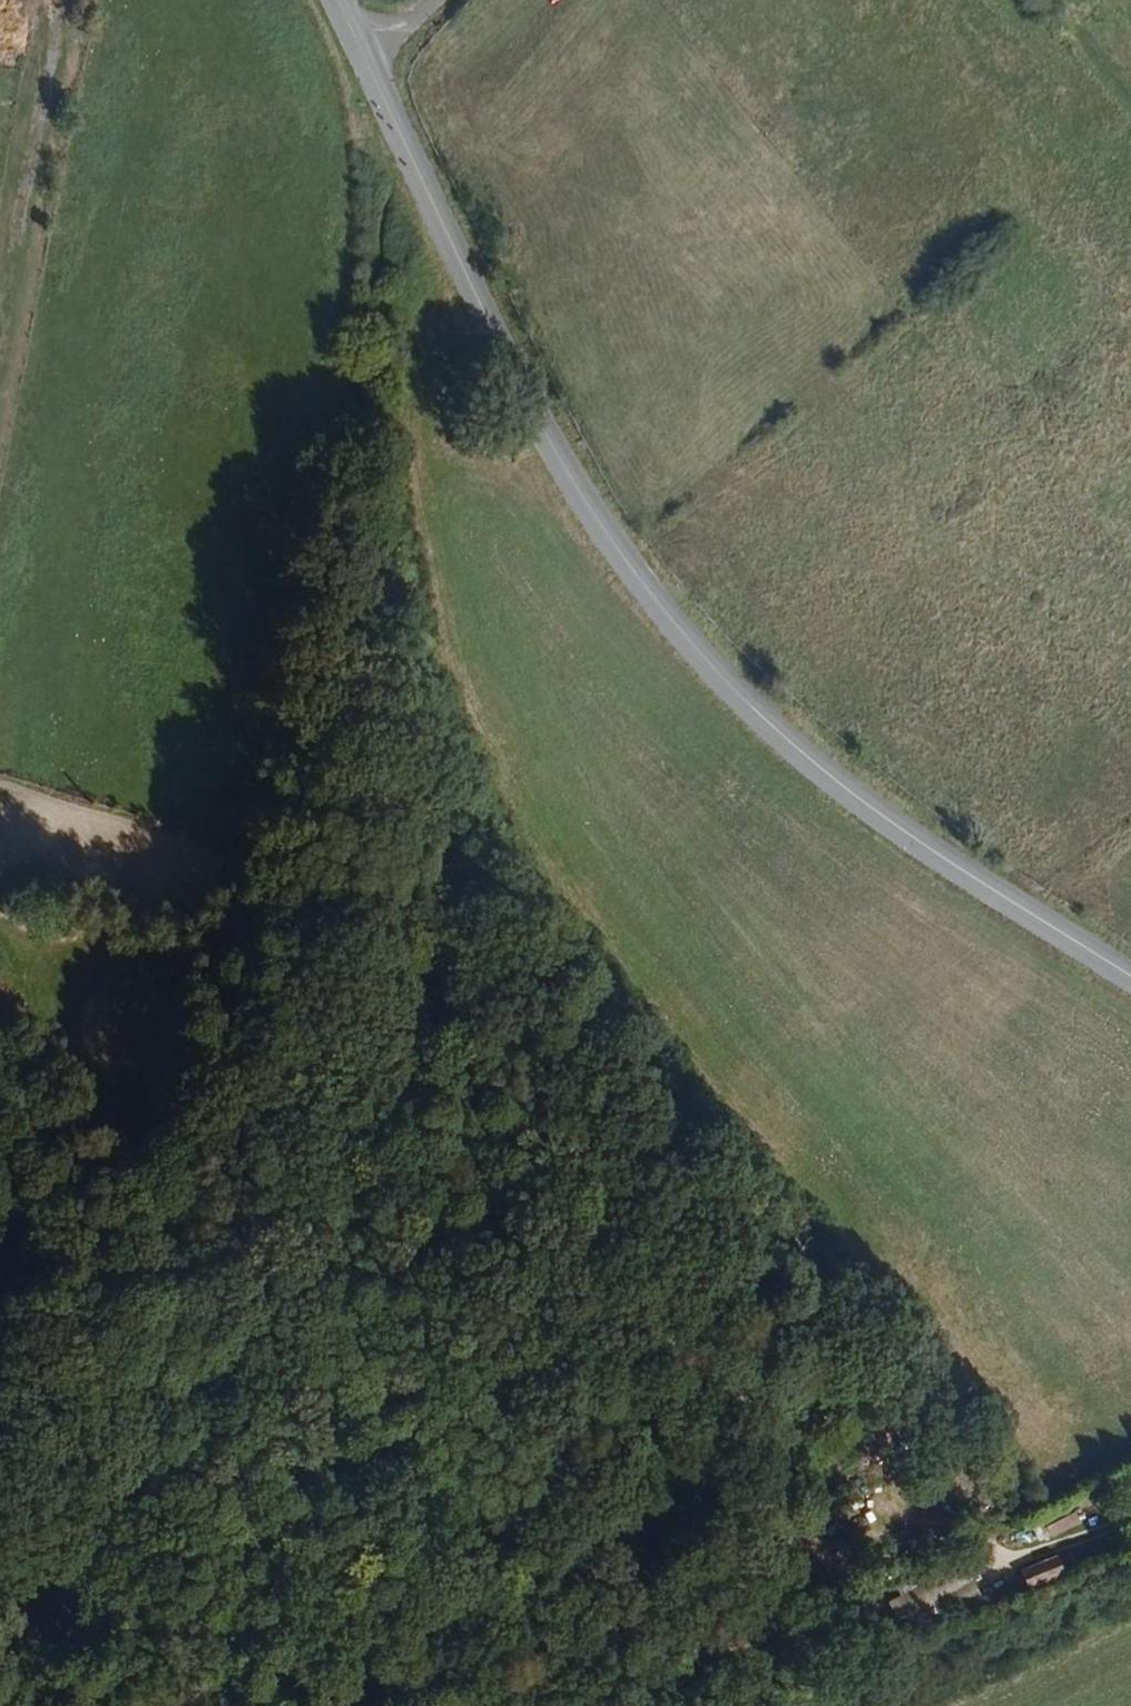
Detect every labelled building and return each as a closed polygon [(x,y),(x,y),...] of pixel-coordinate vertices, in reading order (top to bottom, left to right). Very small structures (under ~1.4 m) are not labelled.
[(1130,1492),(1130,1471),(1123,1475),(1130,1492)] [(1002,1575),(1010,1591),(1050,1571),(1042,1555),(1002,1575)] [(961,1561),(884,1594),(901,1635),(978,1602),(961,1561)]
